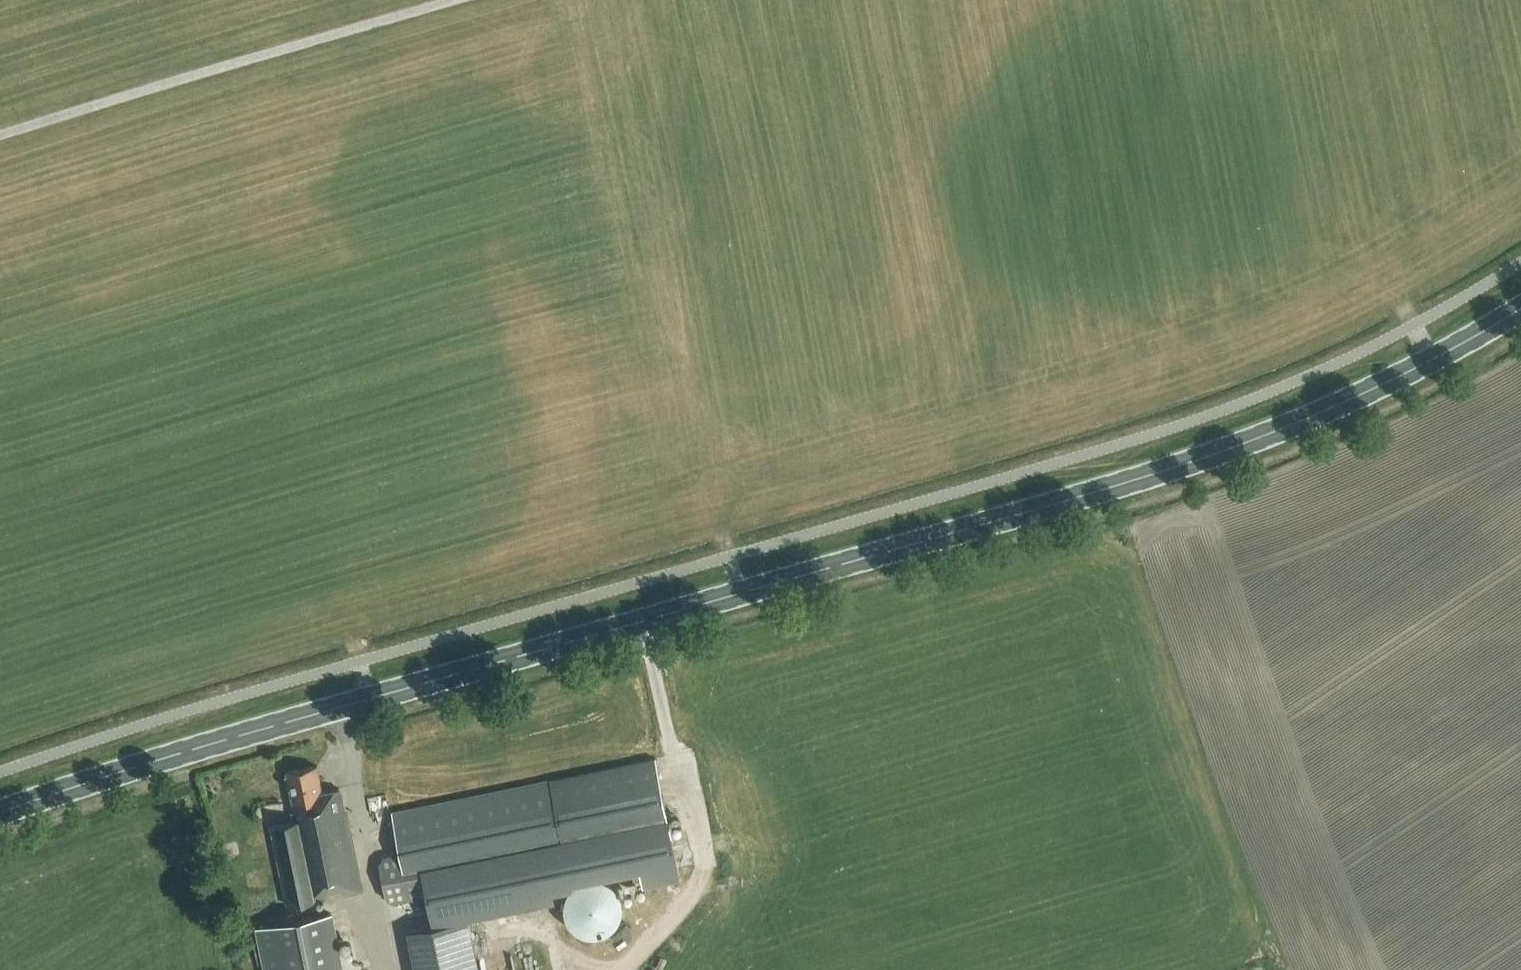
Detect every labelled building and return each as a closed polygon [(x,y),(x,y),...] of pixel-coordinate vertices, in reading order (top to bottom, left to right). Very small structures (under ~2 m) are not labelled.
[(655,759),(588,773),(603,850),(671,836),(655,759)] [(345,811),(341,789),(322,793),(316,766),(287,772),(288,776),(285,777),(287,785),(290,784),(294,804),(289,805),(292,823),(272,827),(287,905),(362,890),(346,810),(345,811)] [(392,813),(400,852),(383,856),(379,863),(386,897),(393,902),(462,888),(461,879),(603,850),(588,773),(392,813)] [(585,880),(577,884),(570,890),(566,898),(565,907),(566,916),(570,924),(577,930),(585,934),(593,935),(602,934),(610,930),(617,924),(621,916),(622,907),(621,898),(617,890),(610,884),(602,880),(593,878),(585,880)] [(415,967),(415,969),(468,969),(456,910),(388,924),(397,969),(401,969),(415,967)] [(258,929),(267,969),(342,969),(330,915),(258,929)]
